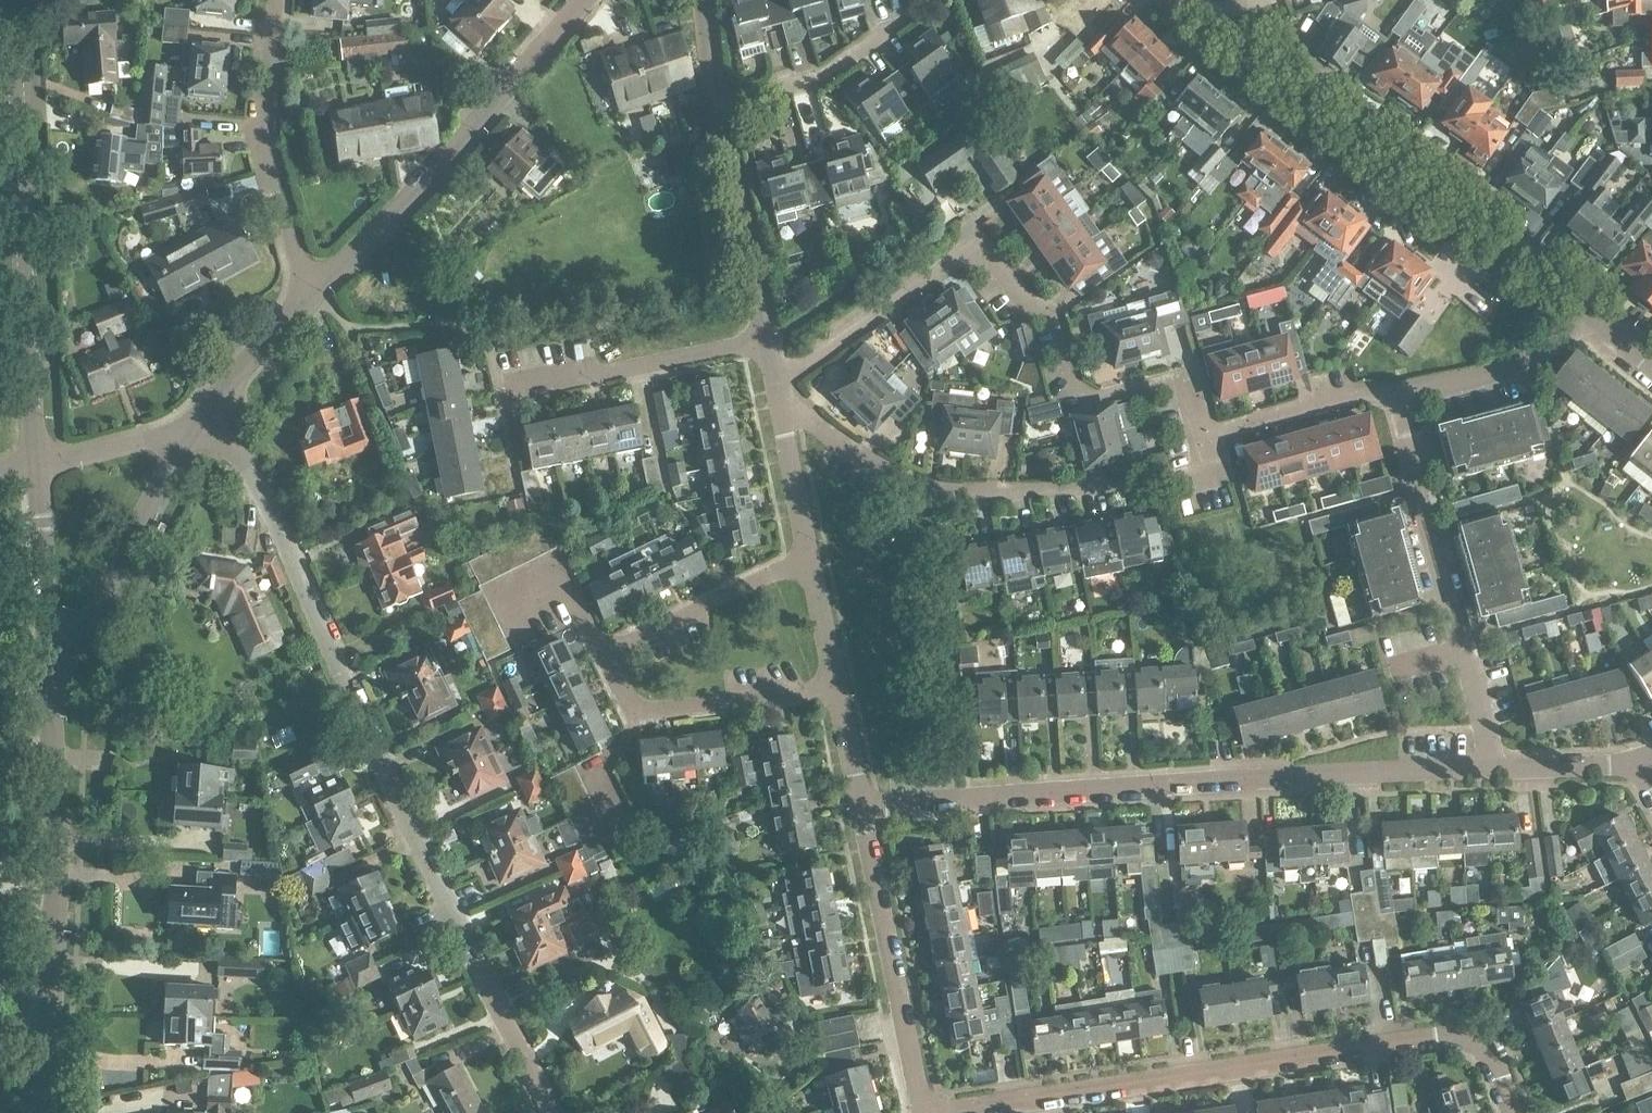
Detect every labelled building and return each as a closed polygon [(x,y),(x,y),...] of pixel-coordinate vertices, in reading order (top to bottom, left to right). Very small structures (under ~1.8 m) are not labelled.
[(141,0),(115,0),(116,9),(142,7),(141,0)] [(197,4),(196,13),(232,16),(233,0),(192,0),(192,4),(197,4)] [(349,6),(361,6),(383,8),(384,0),(315,0),(313,15),(348,18),(349,6)] [(466,6),(465,7),(497,34),(508,21),(505,19),(512,11),(499,0),(460,0),(466,6)] [(780,23),(774,0),(729,0),(734,18),(729,19),(739,58),(763,52),(761,44),(763,44),(759,29),(780,23)] [(780,23),(802,18),(806,31),(807,31),(809,39),(833,33),(824,0),(774,0),(780,23)] [(841,21),(865,15),(863,6),(864,6),(862,0),(836,0),(841,21)] [(1051,24),(1037,0),(976,0),(993,48),(1014,41),(1012,37),(1026,32),(1018,17),(1020,16),(1031,36),(1051,24)] [(1321,0),(1311,0),(1314,10),(1323,7),(1321,0)] [(1367,8),(1367,7),(1366,7),(1364,0),(1347,0),(1343,1),(1339,3),(1343,14),(1344,16),(1367,8)] [(1392,32),(1401,39),(1403,40),(1410,30),(1427,8),(1424,6),(1416,0),(1415,0),(1392,32)] [(1548,0),(1533,0),(1541,29),(1555,25),(1548,0)] [(1608,13),(1627,8),(1627,3),(1641,2),(1641,0),(1605,0),(1608,13)] [(1627,3),(1627,8),(1628,16),(1640,15),(1641,2),(1627,3)] [(465,7),(448,27),(479,54),(497,34),(465,7)] [(1344,16),(1343,14),(1338,21),(1337,21),(1324,39),(1326,40),(1316,53),(1328,61),(1329,66),(1336,71),(1341,71),(1350,59),(1361,67),(1375,48),(1351,31),(1359,20),(1367,8),(1344,16)] [(165,9),(163,26),(188,28),(189,11),(165,9)] [(83,43),(83,46),(115,43),(116,43),(114,14),(62,18),(64,46),(67,46),(67,44),(83,43)] [(1101,33),(1086,48),(1093,55),(1094,56),(1098,53),(1100,55),(1101,53),(1122,73),(1154,38),(1152,36),(1153,32),(1147,27),(1144,28),(1133,17),(1132,19),(1130,22),(1125,26),(1110,42),(1101,33)] [(365,22),(367,38),(375,37),(401,34),(399,18),(365,22)] [(1568,22),(1544,31),(1558,68),(1582,60),(1568,22)] [(186,46),(186,43),(188,28),(163,26),(161,43),(184,46),(186,46)] [(930,103),(929,101),(941,92),(946,99),(963,86),(947,63),(951,60),(930,30),(905,49),(913,61),(895,74),(921,110),(930,103)] [(1390,52),(1368,84),(1383,95),(1389,87),(1398,93),(1425,54),(1426,53),(1436,40),(1425,31),(1420,37),(1410,30),(1403,40),(1401,39),(1397,43),(1391,53),(1390,52)] [(680,33),(656,42),(672,95),(692,88),(680,33)] [(401,34),(375,37),(377,55),(408,52),(406,34),(401,34)] [(584,54),(597,48),(592,36),(580,42),(584,54)] [(341,41),(343,59),(377,55),(375,37),(367,38),(341,41)] [(1122,73),(1120,75),(1139,93),(1130,103),(1141,114),(1162,93),(1151,83),(1167,66),(1171,61),(1175,57),(1165,48),(1165,44),(1160,39),(1156,39),(1154,38),(1122,73)] [(1651,41),(1651,55),(1642,55),(1642,68),(1651,68),(1651,41)] [(656,42),(631,50),(648,103),(672,95),(656,42)] [(83,46),(87,87),(118,84),(115,43),(83,46)] [(186,46),(184,46),(182,68),(191,69),(227,73),(229,47),(193,43),(186,43),(186,46)] [(1399,94),(1396,97),(1411,108),(1414,104),(1419,108),(1432,90),(1444,99),(1472,59),(1452,45),(1439,63),(1426,53),(1425,54),(1398,93),(1399,94)] [(618,113),(648,103),(631,50),(622,53),(620,48),(599,55),(618,113)] [(1481,52),(1439,109),(1447,115),(1441,124),(1451,131),(1448,134),(1461,144),(1464,140),(1487,109),(1490,104),(1498,92),(1491,87),(1492,87),(1488,84),(1487,85),(1477,78),(1490,59),(1485,55),(1481,52)] [(1046,82),(1033,53),(985,75),(998,105),(1046,82)] [(139,111),(136,126),(137,126),(139,127),(140,123),(161,125),(164,125),(164,127),(178,129),(181,95),(224,99),(227,73),(191,69),(190,85),(173,83),(172,92),(165,91),(167,67),(143,65),(139,111)] [(1643,91),(1642,71),(1615,73),(1616,93),(1643,91)] [(910,117),(921,110),(895,74),(876,88),(867,75),(842,94),(863,123),(868,120),(885,143),(901,131),(896,124),(908,115),(910,117)] [(1179,122),(1163,142),(1173,151),(1180,141),(1219,95),(1209,86),(1209,83),(1203,78),(1200,79),(1197,77),(1197,78),(1173,106),(1184,116),(1179,122)] [(384,126),(390,155),(437,146),(428,95),(409,98),(407,87),(385,91),(387,103),(386,103),(391,125),(384,126)] [(1516,119),(1527,127),(1538,111),(1566,106),(1562,88),(1534,93),(1516,119)] [(1219,95),(1180,141),(1201,159),(1213,145),(1216,142),(1240,113),(1240,112),(1238,110),(1238,107),(1232,102),(1229,103),(1219,95)] [(998,106),(1004,120),(1019,113),(1013,99),(998,106)] [(1085,112),(1068,126),(1070,131),(1075,136),(1085,129),(1095,122),(1108,112),(1097,99),(1084,110),(1085,112)] [(113,103),(109,118),(136,126),(139,111),(113,103)] [(339,164),(390,155),(384,126),(391,125),(386,103),(330,113),(339,164)] [(1586,103),(1577,109),(1582,116),(1591,110),(1586,103)] [(1487,109),(1464,140),(1471,145),(1466,153),(1481,164),(1503,133),(1490,123),(1496,115),(1487,109)] [(1552,119),(1541,111),(1539,111),(1527,127),(1525,130),(1537,139),(1552,119)] [(1614,132),(1651,132),(1651,119),(1629,120),(1629,123),(1612,123),(1614,132)] [(995,194),(1018,179),(978,122),(914,167),(930,190),(945,179),(942,175),(968,156),(971,161),(975,158),(994,184),(990,187),(995,194)] [(1095,122),(1085,129),(1092,138),(1102,132),(1095,122)] [(162,167),(163,149),(164,127),(164,125),(161,125),(140,123),(139,127),(137,126),(136,140),(127,139),(96,136),(91,181),(122,184),(123,171),(143,174),(144,165),(162,167)] [(163,149),(182,148),(184,177),(222,175),(220,147),(201,148),(200,131),(181,132),(181,129),(178,129),(164,127),(163,149)] [(491,165),(516,187),(521,182),(539,198),(567,167),(553,150),(546,159),(528,144),(532,140),(521,130),(491,165)] [(699,140),(697,131),(686,133),(688,143),(699,140)] [(1251,176),(1236,195),(1246,203),(1286,150),(1279,145),(1278,137),(1272,133),(1265,134),(1263,132),(1241,161),(1254,171),(1251,176)] [(1651,138),(1651,132),(1614,132),(1617,145),(1645,144),(1645,138),(1651,138)] [(1502,186),(1520,200),(1541,172),(1552,158),(1569,136),(1565,133),(1548,155),(1532,143),(1530,147),(1502,186)] [(858,136),(828,144),(832,158),(810,164),(822,206),(834,203),(833,200),(848,196),(851,205),(871,199),(868,188),(890,181),(888,173),(868,143),(861,145),(858,136)] [(1569,136),(1552,158),(1558,163),(1575,141),(1569,136)] [(1201,159),(1193,168),(1204,177),(1204,178),(1205,178),(1210,173),(1225,156),(1213,145),(1201,159)] [(1246,203),(1244,206),(1254,213),(1256,210),(1257,211),(1260,207),(1270,215),(1259,229),(1269,238),(1299,201),(1300,199),(1290,192),(1310,166),(1308,164),(1307,160),(1301,155),(1296,155),(1287,149),(1286,150),(1246,203)] [(1597,196),(1602,189),(1621,165),(1608,155),(1600,166),(1584,187),(1593,193),(1597,196)] [(1225,156),(1210,173),(1220,182),(1221,183),(1236,165),(1225,156)] [(809,210),(822,206),(810,164),(787,170),(784,157),(754,165),(763,199),(768,197),(776,225),(796,219),(794,211),(809,207),(809,210)] [(1589,158),(1570,182),(1582,191),(1584,187),(1600,166),(1589,158)] [(1010,205),(1024,226),(1073,191),(1050,159),(1022,179),(1030,190),(1010,205)] [(1100,172),(1112,183),(1120,176),(1109,164),(1100,172)] [(1541,172),(1520,200),(1539,213),(1568,175),(1559,168),(1553,177),(1551,176),(1549,179),(1541,172)] [(178,195),(176,182),(162,185),(162,198),(178,195)] [(1120,189),(1134,208),(1136,208),(1146,201),(1128,183),(1120,189)] [(1597,196),(1593,193),(1563,230),(1585,248),(1608,220),(1597,211),(1610,195),(1602,189),(1597,196)] [(204,191),(172,200),(176,214),(208,205),(204,191)] [(1073,191),(1024,226),(1039,246),(1073,222),(1085,213),(1088,211),(1073,191)] [(1269,238),(1259,250),(1274,261),(1295,233),(1315,248),(1348,205),(1337,196),(1334,201),(1322,193),(1310,210),(1299,201),(1269,238)] [(1607,266),(1628,239),(1633,244),(1646,228),(1651,233),(1651,203),(1641,193),(1621,218),(1614,213),(1608,220),(1585,248),(1607,266)] [(176,214),(172,200),(140,209),(144,224),(176,214)] [(1327,262),(1311,283),(1330,297),(1352,269),(1343,261),(1347,256),(1368,226),(1357,218),(1361,214),(1349,205),(1348,205),(1315,248),(1312,251),(1327,262)] [(1175,213),(1167,206),(1158,216),(1166,223),(1175,213)] [(1127,214),(1137,227),(1146,220),(1136,208),(1134,208),(1127,214)] [(1039,246),(1053,267),(1087,242),(1099,234),(1085,213),(1073,222),(1039,246)] [(230,216),(187,239),(209,279),(208,280),(210,282),(213,280),(214,281),(254,259),(230,216)] [(1053,267),(1068,287),(1089,272),(1097,284),(1125,265),(1103,232),(1099,234),(1087,242),(1053,267)] [(1642,241),(1641,240),(1619,266),(1636,280),(1651,261),(1651,236),(1642,241)] [(208,280),(209,279),(187,239),(144,263),(166,303),(208,280)] [(1330,297),(1326,301),(1339,311),(1357,287),(1362,291),(1361,292),(1377,304),(1383,296),(1388,287),(1414,254),(1403,245),(1399,250),(1391,244),(1388,242),(1366,271),(1366,272),(1362,276),(1352,269),(1330,297)] [(1383,296),(1377,304),(1399,320),(1385,339),(1410,358),(1432,328),(1409,311),(1413,306),(1411,304),(1433,275),(1423,268),(1422,267),(1425,262),(1414,254),(1388,287),(1383,296)] [(1642,299),(1637,304),(1647,312),(1651,307),(1651,308),(1651,261),(1636,280),(1629,289),(1642,299)] [(1219,283),(1215,288),(1215,295),(1217,299),(1221,299),(1226,295),(1229,291),(1219,283)] [(1125,307),(1129,321),(1140,361),(1165,354),(1158,330),(1187,322),(1179,293),(1125,307)] [(950,294),(930,309),(954,343),(964,357),(996,335),(974,304),(963,311),(950,294)] [(110,350),(80,362),(94,396),(146,375),(132,341),(116,347),(112,335),(136,325),(126,300),(93,314),(102,339),(105,338),(110,350)] [(1238,305),(1223,309),(1226,320),(1241,316),(1238,305)] [(930,309),(909,324),(921,341),(910,349),(928,374),(939,366),(934,358),(954,343),(930,309)] [(1190,318),(1195,334),(1212,329),(1211,324),(1226,320),(1223,309),(1190,318)] [(1115,368),(1140,361),(1129,321),(1105,327),(1101,314),(1088,317),(1096,347),(1109,343),(1115,368)] [(1299,321),(1293,322),(1295,331),(1301,329),(1299,321)] [(1283,339),(1259,346),(1270,386),(1295,379),(1288,355),(1301,351),(1293,322),(1279,325),(1283,339)] [(1029,324),(1011,329),(1021,364),(1039,359),(1029,324)] [(161,346),(154,330),(144,334),(151,350),(161,346)] [(1209,376),(1215,375),(1221,399),(1246,393),(1235,352),(1232,342),(1201,351),(1209,376)] [(1232,342),(1235,352),(1246,393),(1270,386),(1259,346),(1235,352),(1232,342)] [(835,395),(853,413),(882,383),(864,365),(874,355),(864,346),(843,367),(853,377),(835,395)] [(1345,350),(1335,353),(1338,363),(1348,360),(1345,350)] [(418,359),(422,382),(458,375),(453,352),(418,359)] [(1552,381),(1571,396),(1594,367),(1575,353),(1552,381)] [(1594,367),(1571,396),(1590,411),(1612,382),(1594,367)] [(458,375),(422,382),(426,405),(462,398),(460,388),(458,375)] [(693,388),(698,416),(731,409),(725,381),(693,388)] [(930,391),(943,393),(945,383),(932,381),(930,391)] [(1603,435),(1609,426),(1608,425),(1631,397),(1612,382),(1590,411),(1591,412),(1585,420),(1603,435)] [(900,400),(882,383),(853,413),(872,431),(889,412),(899,422),(920,400),(910,390),(900,400)] [(375,388),(380,399),(389,395),(384,384),(375,388)] [(669,392),(654,395),(660,421),(674,418),(669,392)] [(941,452),(966,454),(971,413),(973,399),(934,394),(931,425),(944,426),(941,452)] [(380,399),(384,410),(393,406),(389,395),(380,399)] [(1631,397),(1608,425),(1609,426),(1627,440),(1650,412),(1631,397)] [(426,405),(431,428),(466,421),(462,398),(426,405)] [(299,442),(302,449),(301,452),(304,459),(307,460),(309,467),(326,461),(328,465),(375,446),(357,400),(341,407),(342,409),(332,412),(331,410),(306,420),(309,429),(305,440),(299,442)] [(995,432),(1008,434),(1012,404),(998,402),(996,416),(971,413),(966,454),(992,457),(995,432)] [(1057,403),(1052,404),(1028,410),(1031,424),(1061,416),(1057,403)] [(1073,419),(1080,443),(1134,428),(1127,405),(1113,409),(1113,408),(1073,419)] [(1449,471),(1462,467),(1465,476),(1483,471),(1481,462),(1493,459),(1495,467),(1530,458),(1528,449),(1541,446),(1541,443),(1538,432),(1535,420),(1531,406),(1438,432),(1449,471)] [(633,409),(605,415),(613,456),(642,450),(633,409)] [(731,409),(698,416),(704,443),(736,436),(731,409)] [(578,420),(587,461),(613,456),(605,415),(578,420)] [(1366,417),(1342,424),(1353,464),(1377,457),(1366,417)] [(1544,417),(1535,420),(1538,432),(1547,429),(1544,417)] [(660,421),(662,433),(665,447),(679,445),(676,431),(674,418),(660,421)] [(552,426),(560,467),(587,461),(578,420),(552,426)] [(431,429),(436,453),(471,446),(466,421),(431,428),(431,429)] [(1342,424),(1318,431),(1329,471),(1353,464),(1342,424)] [(532,471),(521,474),(526,501),(540,498),(541,498),(535,472),(560,467),(552,426),(524,432),(532,471)] [(393,431),(397,442),(407,438),(402,427),(393,431)] [(1115,474),(1144,466),(1140,452),(1146,450),(1141,434),(1136,436),(1134,428),(1080,443),(1086,468),(1111,461),(1115,474)] [(1547,429),(1538,432),(1541,443),(1549,440),(1550,440),(1547,429)] [(1630,459),(1648,474),(1651,469),(1651,430),(1630,459)] [(1305,477),(1329,471),(1318,431),(1294,437),(1305,477)] [(709,469),(709,470),(742,464),(736,436),(704,443),(709,469)] [(1294,437),(1269,444),(1281,484),(1305,477),(1294,437)] [(397,442),(402,453),(411,449),(407,438),(397,442)] [(1245,451),(1256,491),(1281,484),(1269,444),(1245,451)] [(438,464),(440,475),(475,469),(471,446),(436,453),(438,464)] [(1150,456),(1154,474),(1171,470),(1166,453),(1150,456)] [(1594,453),(1583,457),(1586,467),(1597,463),(1594,453)] [(1571,460),(1574,470),(1586,467),(1583,457),(1571,460)] [(663,492),(656,458),(642,461),(649,495),(663,492)] [(668,466),(670,477),(686,473),(684,462),(668,466)] [(709,470),(715,497),(747,491),(742,464),(709,470)] [(480,492),(475,469),(440,475),(444,499),(480,492)] [(404,477),(408,488),(418,484),(413,473),(404,477)] [(670,477),(672,489),(688,485),(686,473),(670,477)] [(1391,490),(1388,477),(1358,485),(1362,498),(1391,490)] [(1605,483),(1599,495),(1607,499),(1613,488),(1605,483)] [(423,495),(418,484),(408,488),(413,499),(423,495)] [(1521,500),(1517,486),(1451,504),(1455,518),(1521,500)] [(1336,495),(1338,505),(1354,501),(1351,490),(1336,495)] [(715,497),(720,523),(752,516),(747,491),(715,497)] [(629,508),(623,495),(612,500),(618,514),(629,508)] [(1320,499),(1323,509),(1338,505),(1336,495),(1320,499)] [(540,498),(526,501),(533,532),(538,529),(546,525),(540,498)] [(653,501),(643,506),(650,521),(660,516),(653,501)] [(1377,502),(1308,521),(1312,535),(1353,523),(1357,537),(1348,539),(1354,557),(1362,555),(1365,567),(1357,569),(1367,605),(1375,602),(1379,616),(1418,605),(1392,512),(1381,515),(1377,502)] [(1306,514),(1303,503),(1288,508),(1290,518),(1306,514)] [(1638,516),(1645,520),(1651,508),(1644,504),(1638,516)] [(640,527),(650,521),(643,506),(633,511),(640,527)] [(1275,522),(1290,518),(1288,508),(1272,512),(1275,522)] [(398,541),(418,532),(408,509),(364,528),(370,541),(374,551),(398,541)] [(1123,564),(1121,564),(1122,569),(1162,561),(1152,510),(1114,517),(1123,564)] [(1498,628),(1567,608),(1563,595),(1522,606),(1518,593),(1527,591),(1522,572),(1513,575),(1510,563),(1518,560),(1508,525),(1500,527),(1496,514),(1457,525),(1483,618),(1494,614),(1498,628)] [(702,516),(688,522),(693,532),(707,525),(702,516)] [(712,537),(702,541),(702,542),(723,538),(725,551),(723,551),(724,560),(739,557),(737,549),(758,545),(752,518),(752,516),(720,523),(707,525),(712,537)] [(1075,525),(1084,569),(1121,561),(1121,564),(1123,564),(1114,517),(1075,525)] [(590,532),(584,519),(572,524),(579,538),(590,532)] [(538,529),(549,553),(561,547),(550,523),(546,525),(538,529)] [(712,537),(707,525),(693,532),(698,543),(702,541),(712,537)] [(1036,532),(1045,576),(1074,571),(1084,569),(1075,525),(1036,532)] [(255,531),(224,528),(222,542),(234,544),(233,551),(251,555),(255,531)] [(526,535),(538,558),(549,553),(538,529),(533,532),(526,535)] [(605,531),(595,536),(603,551),(613,546),(605,531)] [(1169,531),(1157,534),(1162,557),(1176,554),(1169,531)] [(997,540),(996,540),(1005,585),(1007,596),(1036,590),(1036,589),(1045,587),(1043,577),(1045,576),(1036,532),(997,540)] [(658,539),(659,540),(679,584),(704,571),(689,541),(678,547),(671,533),(658,539)] [(526,535),(514,540),(526,564),(538,558),(526,535)] [(595,536),(585,541),(593,557),(603,551),(595,536)] [(514,540),(503,546),(514,569),(526,564),(514,540)] [(679,584),(659,540),(634,552),(640,565),(639,566),(654,596),(679,584)] [(958,548),(967,592),(1005,585),(996,540),(958,548)] [(374,551),(370,541),(353,549),(363,571),(369,568),(370,571),(404,556),(398,541),(374,551)] [(503,546),(492,551),(503,575),(514,569),(503,546)] [(404,556),(370,571),(377,586),(373,588),(383,611),(395,605),(399,607),(406,603),(408,600),(423,593),(411,567),(426,560),(421,549),(404,556)] [(492,551),(480,556),(492,580),(503,575),(492,551)] [(267,575),(274,590),(285,586),(273,557),(263,556),(261,569),(249,575),(246,574),(247,567),(196,560),(192,589),(208,592),(211,598),(216,598),(223,615),(228,612),(249,659),(284,643),(262,594),(258,596),(252,582),(267,575)] [(467,563),(478,586),(492,580),(480,556),(467,563)] [(629,608),(654,596),(639,566),(627,571),(621,558),(608,563),(614,577),(629,608)] [(603,620),(629,608),(614,577),(589,590),(603,620)] [(432,610),(456,600),(448,584),(425,594),(432,610)] [(457,603),(463,614),(487,602),(479,586),(477,588),(479,592),(457,603)] [(1342,593),(1329,597),(1338,627),(1351,624),(1342,593)] [(1129,610),(1127,597),(1120,599),(1116,605),(1117,612),(1119,611),(1129,610)] [(1637,600),(1640,613),(1648,610),(1645,598),(1637,600)] [(463,614),(469,626),(493,614),(487,602),(463,614)] [(1609,607),(1601,610),(1604,622),(1613,620),(1609,607)] [(1590,610),(1567,617),(1569,627),(1593,621),(1590,610)] [(469,626),(474,637),(498,626),(493,614),(469,626)] [(450,643),(471,633),(464,619),(443,629),(450,643)] [(1544,623),(1533,626),(1536,637),(1547,633),(1544,623)] [(1600,655),(1591,625),(1581,628),(1590,658),(1600,655)] [(474,637),(480,649),(504,638),(498,626),(474,637)] [(1533,626),(1521,630),(1524,640),(1536,637),(1533,626)] [(1298,628),(1286,631),(1289,641),(1301,638),(1298,628)] [(1277,644),(1289,641),(1286,631),(1275,634),(1277,644)] [(1516,631),(1500,636),(1504,649),(1520,645),(1516,631)] [(973,632),(957,633),(958,647),(975,645),(973,632)] [(1348,632),(1336,635),(1339,645),(1351,641),(1348,632)] [(1035,636),(1037,650),(1050,649),(1048,634),(1035,636)] [(1325,639),(1328,648),(1339,645),(1336,635),(1325,639)] [(504,638),(480,649),(486,662),(510,650),(504,638)] [(540,640),(521,649),(530,668),(537,665),(544,680),(573,666),(561,641),(544,650),(540,640)] [(1253,640),(1241,643),(1244,653),(1255,650),(1253,640)] [(1222,642),(1204,647),(1211,671),(1229,665),(1222,642)] [(1232,656),(1244,653),(1241,643),(1230,646),(1232,656)] [(1173,667),(1145,669),(1147,713),(1178,711),(1177,696),(1196,694),(1192,646),(1191,646),(1186,647),(1181,649),(1177,653),(1174,657),(1173,660),(1173,664),(1173,667)] [(960,666),(979,664),(976,647),(958,649),(960,666)] [(1649,701),(1651,699),(1651,660),(1647,653),(1627,666),(1649,701)] [(400,701),(407,698),(406,697),(440,680),(427,656),(388,675),(400,701)] [(1094,662),(1095,673),(1098,716),(1147,713),(1145,669),(1134,670),(1134,659),(1094,662)] [(584,689),(573,666),(544,680),(555,703),(584,689)] [(979,724),(1021,721),(1018,678),(1017,678),(1016,671),(976,673),(979,724)] [(1596,679),(1606,714),(1629,707),(1620,672),(1596,679)] [(1095,673),(1060,675),(1063,718),(1098,716),(1095,673)] [(1348,680),(1358,715),(1382,708),(1372,673),(1348,680)] [(1018,678),(1021,721),(1063,718),(1060,675),(1018,678)] [(514,678),(503,684),(510,697),(521,691),(514,678)] [(1574,685),(1583,720),(1606,714),(1596,679),(1574,685)] [(419,721),(452,705),(440,680),(406,697),(407,698),(419,721)] [(1348,680),(1326,686),(1335,721),(1358,715),(1348,680)] [(1551,691),(1561,726),(1583,720),(1574,685),(1551,691)] [(1303,692),(1313,727),(1335,721),(1326,686),(1303,692)] [(476,697),(482,710),(503,700),(497,687),(476,697)] [(584,689),(555,703),(567,727),(596,713),(584,689)] [(521,691),(510,697),(522,721),(530,717),(526,706),(528,705),(521,691)] [(1537,733),(1561,726),(1551,691),(1528,698),(1537,733)] [(1303,692),(1280,698),(1290,734),(1313,727),(1303,692)] [(1258,705),(1267,740),(1290,734),(1280,698),(1258,705)] [(489,723),(510,713),(503,700),(482,710),(489,723)] [(1244,746),(1267,740),(1258,705),(1234,711),(1244,746)] [(608,737),(596,713),(567,727),(578,751),(608,737)] [(277,732),(278,735),(271,738),(276,749),(297,739),(292,726),(277,732)] [(532,729),(520,733),(527,747),(538,742),(532,729)] [(458,774),(457,772),(491,756),(479,731),(438,750),(451,778),(458,774)] [(746,757),(731,760),(735,778),(766,772),(798,765),(792,737),(780,739),(779,731),(757,735),(762,760),(747,762),(746,757)] [(722,767),(719,735),(692,738),(695,770),(722,767)] [(692,738),(666,741),(669,773),(671,781),(685,780),(684,771),(695,770),(692,738)] [(669,773),(666,741),(639,743),(642,776),(645,775),(646,786),(657,784),(656,774),(669,773)] [(544,755),(538,742),(527,747),(533,760),(544,755)] [(256,745),(233,743),(232,760),(256,761),(256,745)] [(469,797),(503,782),(491,756),(457,772),(458,774),(469,797)] [(303,783),(319,819),(349,805),(353,804),(343,782),(339,784),(336,778),(320,786),(307,758),(286,768),(294,787),(303,783)] [(555,763),(538,771),(542,780),(546,789),(553,786),(550,779),(560,774),(555,763)] [(798,765),(766,772),(767,780),(771,799),(803,793),(798,765)] [(178,768),(175,797),(221,800),(222,785),(232,786),(233,772),(178,768)] [(550,779),(553,786),(557,793),(580,781),(574,768),(560,774),(550,779)] [(515,779),(521,791),(542,780),(538,771),(536,769),(515,779)] [(279,775),(277,771),(264,776),(266,780),(279,775)] [(548,794),(546,789),(542,780),(521,791),(527,805),(549,795),(548,794)] [(557,793),(563,806),(586,794),(580,781),(557,793)] [(718,803),(713,792),(700,798),(705,809),(718,803)] [(771,799),(777,827),(809,821),(803,793),(771,799)] [(563,806),(569,819),(592,806),(586,794),(563,806)] [(697,812),(705,809),(700,798),(698,794),(691,798),(697,812)] [(220,817),(221,800),(175,797),(173,826),(227,830),(228,817),(220,817)] [(688,803),(675,809),(677,821),(693,813),(688,803)] [(306,825),(313,840),(326,834),(333,848),(362,834),(349,805),(319,819),(306,825)] [(569,819),(576,833),(599,822),(592,806),(569,819)] [(662,814),(639,824),(645,836),(677,821),(675,809),(662,814)] [(484,829),(495,852),(496,854),(530,838),(544,832),(536,814),(522,821),(518,813),(484,829)] [(1571,832),(1583,855),(1603,845),(1608,855),(1637,840),(1625,818),(1609,826),(1604,815),(1571,832)] [(1514,818),(1487,820),(1489,852),(1516,850),(1514,818)] [(1460,821),(1462,853),(1489,852),(1487,820),(1460,821)] [(782,855),(786,854),(795,860),(806,858),(805,850),(814,848),(809,821),(777,827),(782,855)] [(1460,821),(1435,823),(1438,855),(1462,853),(1460,821)] [(576,833),(582,846),(605,835),(599,822),(576,833)] [(1434,823),(1409,824),(1412,870),(1439,869),(1438,855),(1435,823),(1434,823)] [(1409,824),(1381,826),(1383,858),(1385,858),(1386,870),(1386,871),(1387,871),(1412,870),(1409,824)] [(1180,864),(1183,864),(1184,874),(1185,877),(1187,879),(1189,881),(1192,882),(1194,882),(1196,882),(1199,881),(1201,880),(1203,878),(1204,877),(1205,875),(1206,873),(1206,871),(1205,868),(1214,867),(1213,862),(1226,861),(1227,865),(1243,863),(1243,860),(1261,859),(1260,847),(1245,849),(1243,825),(1177,830),(1180,864)] [(1264,847),(1264,859),(1279,857),(1280,867),(1283,867),(1283,872),(1299,871),(1299,876),(1300,884),(1314,882),(1314,881),(1330,880),(1329,868),(1343,867),(1342,862),(1345,862),(1343,828),(1277,833),(1277,838),(1266,838),(1267,846),(1264,847)] [(1112,832),(1114,864),(1126,863),(1127,875),(1140,874),(1145,909),(1143,909),(1145,920),(1161,918),(1152,849),(1150,846),(1152,843),(1152,839),(1149,836),(1139,837),(1139,830),(1112,832)] [(715,839),(719,849),(735,842),(731,832),(715,839)] [(1085,834),(1088,866),(1103,865),(1103,875),(1115,874),(1114,864),(1112,832),(1085,834)] [(1059,836),(1062,878),(1074,877),(1075,882),(1088,881),(1087,866),(1088,866),(1085,834),(1059,836)] [(582,846),(583,849),(588,860),(593,858),(612,849),(605,835),(582,846)] [(1032,837),(1031,837),(1034,870),(1035,880),(1062,878),(1059,836),(1032,837)] [(1558,836),(1545,838),(1543,838),(1549,879),(1563,877),(1558,836)] [(1031,837),(1005,839),(1008,872),(1034,870),(1031,837)] [(541,864),(530,838),(496,854),(495,852),(488,855),(501,882),(541,864)] [(1524,841),(1529,880),(1543,878),(1538,839),(1537,839),(1524,841)] [(1603,877),(1617,871),(1621,880),(1650,865),(1637,840),(1608,855),(1595,862),(1603,877)] [(739,852),(735,842),(719,849),(724,858),(739,852)] [(223,843),(222,861),(246,863),(246,862),(248,845),(223,843)] [(914,851),(916,863),(919,880),(951,873),(947,857),(943,858),(941,846),(914,851)] [(556,861),(561,873),(593,859),(593,858),(588,860),(583,849),(576,852),(576,851),(556,861)] [(715,852),(681,868),(671,873),(677,887),(721,867),(715,852)] [(977,883),(991,882),(989,856),(975,857),(977,883)] [(567,886),(587,876),(587,877),(599,872),(593,859),(561,873),(567,886)] [(287,878),(282,880),(284,892),(284,894),(306,884),(306,883),(330,872),(325,860),(300,872),(287,878)] [(259,891),(284,892),(282,880),(280,864),(246,862),(246,863),(222,861),(221,874),(260,877),(259,891)] [(1621,880),(1633,903),(1651,893),(1651,869),(1650,865),(1621,880)] [(826,871),(806,875),(804,866),(782,870),(787,894),(781,895),(784,908),(832,899),(826,871)] [(1386,870),(1373,871),(1376,891),(1380,915),(1393,912),(1389,889),(1387,871),(1386,871),(1386,870)] [(306,883),(306,884),(312,896),(336,885),(330,872),(306,883)] [(951,873),(919,880),(924,907),(956,901),(951,873)] [(168,922),(236,926),(238,907),(219,906),(219,895),(234,896),(235,877),(211,875),(210,893),(170,890),(168,922)] [(328,899),(339,923),(350,918),(351,920),(386,904),(388,903),(375,875),(339,892),(340,894),(328,899)] [(1586,882),(1591,892),(1605,886),(1600,875),(1586,882)] [(1011,914),(1008,877),(994,878),(998,915),(1011,914)] [(1478,886),(1465,887),(1466,905),(1479,904),(1478,886)] [(1465,887),(1449,888),(1451,906),(1466,905),(1465,887)] [(510,915),(520,939),(521,941),(555,926),(556,927),(584,914),(586,913),(579,897),(571,900),(566,890),(510,915)] [(1338,902),(1340,913),(1352,911),(1354,919),(1380,915),(1376,891),(1350,895),(1351,900),(1338,902)] [(1428,892),(1428,894),(1427,894),(1428,908),(1441,907),(1440,891),(1428,892)] [(976,894),(978,906),(993,904),(992,892),(976,894)] [(1633,903),(1646,926),(1651,923),(1651,893),(1633,903)] [(837,927),(832,899),(784,908),(790,936),(805,933),(837,927)] [(744,907),(749,918),(764,911),(760,901),(744,907)] [(956,901),(924,907),(930,934),(971,926),(967,908),(958,910),(956,901)] [(1593,920),(1580,902),(1559,918),(1571,935),(1593,920)] [(338,923),(352,954),(399,932),(386,904),(351,920),(350,918),(339,923),(338,923)] [(978,906),(979,918),(995,916),(993,904),(978,906)] [(1277,906),(1269,907),(1270,921),(1278,920),(1277,906)] [(1524,931),(1523,907),(1497,909),(1498,925),(1508,924),(1509,932),(1524,931)] [(525,970),(546,960),(554,978),(573,969),(565,951),(601,937),(589,911),(586,913),(584,914),(556,927),(555,926),(521,941),(520,939),(513,942),(525,970)] [(769,922),(764,911),(749,918),(753,928),(769,922)] [(1340,913),(1339,913),(1342,927),(1354,925),(1355,924),(1354,919),(1352,911),(1340,913)] [(1460,911),(1448,912),(1449,928),(1461,927),(1460,911)] [(1380,915),(1384,938),(1385,948),(1399,946),(1397,936),(1393,912),(1380,915)] [(1448,912),(1436,913),(1437,928),(1449,928),(1448,912)] [(1339,913),(1326,916),(1328,929),(1342,927),(1339,913)] [(1380,915),(1354,919),(1355,924),(1354,925),(1357,943),(1384,938),(1380,915)] [(1326,916),(1312,918),(1314,931),(1328,929),(1326,916)] [(1312,918),(1298,920),(1301,933),(1314,931),(1312,918)] [(1127,953),(1126,938),(1119,938),(1118,920),(1102,921),(1103,943),(1098,943),(1100,956),(1127,953)] [(1298,920),(1285,923),(1287,936),(1301,933),(1298,920)] [(1081,924),(1066,926),(1067,942),(1093,938),(1091,921),(1080,922),(1081,924)] [(1174,924),(1178,948),(1191,946),(1190,939),(1187,922),(1174,924)] [(1285,923),(1271,925),(1273,938),(1275,938),(1287,936),(1285,923)] [(1161,926),(1165,950),(1178,948),(1174,924),(1161,926)] [(1271,925),(1258,927),(1260,940),(1272,938),(1273,938),(1271,925)] [(971,926),(930,934),(935,962),(967,956),(963,936),(973,934),(971,926)] [(1042,945),(1067,942),(1066,926),(1040,929),(1042,945)] [(1557,926),(1548,933),(1557,946),(1567,939),(1557,926)] [(805,933),(808,946),(793,949),(795,963),(811,960),(843,954),(837,927),(805,933)] [(1258,927),(1244,930),(1246,943),(1260,940),(1258,927)] [(1244,930),(1230,932),(1233,945),(1246,943),(1244,930)] [(1230,932),(1217,934),(1219,947),(1233,945),(1230,932)] [(1480,954),(1485,984),(1512,980),(1505,933),(1478,938),(1480,954)] [(1217,934),(1203,937),(1205,949),(1219,947),(1217,934)] [(1634,935),(1604,950),(1611,963),(1640,947),(1634,935)] [(1190,939),(1191,946),(1192,952),(1205,949),(1203,937),(1190,939)] [(1455,958),(1454,958),(1459,988),(1485,984),(1480,954),(1478,938),(1465,940),(1468,956),(1455,958)] [(984,947),(986,959),(1002,956),(1000,945),(984,947)] [(1083,945),(1072,946),(1075,975),(1082,973),(1079,962),(1086,960),(1083,945)] [(1072,946),(1044,949),(1048,974),(1056,973),(1056,968),(1067,966),(1069,976),(1075,975),(1072,946)] [(1191,946),(1178,948),(1182,971),(1195,969),(1192,952),(1191,946)] [(1611,963),(1616,974),(1646,958),(1640,947),(1611,963)] [(1165,950),(1169,973),(1182,971),(1178,948),(1165,950)] [(1157,975),(1169,973),(1165,950),(1153,952),(1157,975)] [(1594,970),(1600,982),(1616,974),(1611,963),(1604,950),(1603,951),(1609,963),(1594,970)] [(760,957),(759,958),(764,969),(778,963),(773,951),(759,957),(760,957)] [(1428,952),(1400,956),(1406,997),(1433,992),(1428,963),(1429,962),(1428,952)] [(346,972),(349,978),(350,978),(356,990),(380,978),(369,954),(344,966),(347,972),(346,972)] [(848,982),(843,954),(811,960),(816,988),(848,982)] [(1555,955),(1535,977),(1546,986),(1548,992),(1545,993),(1546,997),(1522,1007),(1533,1032),(1561,1021),(1572,1016),(1560,987),(1559,987),(1555,976),(1566,964),(1555,955)] [(967,956),(935,962),(941,989),(972,983),(968,960),(967,956)] [(986,959),(988,970),(1004,968),(1002,956),(986,959)] [(759,958),(750,962),(759,983),(769,978),(764,969),(759,958)] [(1428,963),(1433,992),(1459,988),(1454,958),(1429,962),(1428,963)] [(270,962),(219,960),(219,977),(269,979),(270,962)] [(764,969),(769,978),(778,974),(782,972),(778,963),(764,969)] [(1051,1055),(1060,1054),(1055,1019),(1031,1023),(1021,964),(1007,966),(1019,1037),(1031,1035),(1033,1053),(1051,1051),(1051,1055)] [(1342,966),(1342,971),(1333,973),(1338,1007),(1367,1003),(1361,969),(1358,969),(1357,964),(1342,966)] [(349,978),(346,972),(343,966),(329,971),(336,985),(349,979),(349,978)] [(1301,1012),(1338,1007),(1333,973),(1315,976),(1314,969),(1298,972),(1299,977),(1295,977),(1295,979),(1282,981),(1283,989),(1297,987),(1301,1012)] [(387,984),(401,1012),(433,997),(433,996),(436,995),(426,973),(420,976),(418,970),(387,984)] [(784,987),(778,974),(769,978),(775,991),(784,987)] [(1244,985),(1232,987),(1237,1022),(1269,1017),(1265,991),(1278,989),(1277,982),(1264,984),(1264,982),(1260,983),(1259,978),(1244,980),(1244,985)] [(321,991),(316,980),(302,986),(307,997),(321,991)] [(340,999),(354,992),(348,980),(334,987),(340,999)] [(972,983),(941,989),(946,1017),(978,1010),(972,983)] [(1202,991),(1199,992),(1204,1026),(1237,1022),(1232,987),(1217,989),(1217,985),(1201,987),(1202,991)] [(166,987),(164,1016),(209,1018),(210,1002),(217,1003),(218,990),(166,987)] [(629,1028),(643,1054),(667,1040),(643,996),(640,997),(641,999),(634,1003),(626,989),(611,997),(610,995),(588,1006),(589,1009),(571,1019),(587,1050),(629,1028)] [(1105,994),(1105,999),(1112,1041),(1138,1037),(1131,995),(1134,994),(1133,990),(1105,994)] [(1131,995),(1138,1037),(1165,1033),(1158,991),(1134,994),(1131,995)] [(1638,1012),(1651,1005),(1651,997),(1649,991),(1631,1000),(1638,1012)] [(738,1016),(731,1019),(746,1045),(749,1043),(755,1053),(765,1047),(770,1056),(795,1041),(785,1024),(789,1022),(782,1007),(777,998),(774,993),(761,1000),(760,999),(736,1012),(738,1016)] [(785,993),(777,998),(782,1007),(790,1002),(785,993)] [(447,1025),(433,997),(401,1012),(414,1040),(447,1025)] [(1007,997),(994,999),(996,1009),(1008,1008),(1007,997)] [(1105,999),(1079,1003),(1086,1045),(1112,1041),(1105,999)] [(1079,1003),(1054,1007),(1055,1019),(1060,1054),(1071,1052),(1071,1048),(1072,1047),(1073,1049),(1084,1047),(1083,1046),(1086,1045),(1079,1003)] [(1637,1013),(1641,1021),(1651,1015),(1651,1005),(1638,1012),(1637,1013)] [(1614,1014),(1618,1023),(1632,1016),(1628,1007),(1614,1014)] [(952,1045),(953,1045),(955,1051),(957,1052),(961,1052),(964,1051),(965,1050),(968,1049),(969,1048),(968,1042),(984,1039),(981,1026),(998,1023),(1003,1051),(1015,1049),(1008,1008),(996,1009),(978,1013),(978,1010),(946,1017),(952,1045)] [(1645,1029),(1651,1025),(1651,1015),(1641,1021),(1645,1029)] [(209,1035),(209,1018),(164,1016),(163,1044),(204,1047),(204,1068),(240,1070),(241,1051),(229,1051),(230,1036),(209,1035)] [(855,1031),(851,1016),(817,1024),(821,1039),(855,1031)] [(1618,1023),(1632,1049),(1646,1043),(1632,1016),(1618,1023)] [(1571,1045),(1561,1021),(1533,1032),(1543,1056),(1571,1045)] [(1627,1102),(1651,1091),(1651,1057),(1646,1043),(1632,1049),(1620,1054),(1631,1081),(1620,1085),(1627,1102)] [(1543,1056),(1553,1081),(1581,1069),(1571,1045),(1543,1056)] [(416,1058),(412,1046),(387,1055),(389,1059),(393,1067),(404,1063),(415,1059),(416,1058)] [(810,1081),(812,1084),(826,1080),(834,1107),(874,1095),(866,1068),(856,1071),(850,1048),(824,1054),(827,1066),(810,1081)] [(707,1076),(694,1052),(677,1060),(665,1067),(679,1093),(699,1082),(698,1081),(707,1076)] [(378,1063),(381,1071),(393,1067),(389,1059),(378,1063)] [(428,1084),(415,1059),(404,1063),(419,1089),(428,1084)] [(1581,1069),(1553,1081),(1563,1106),(1592,1094),(1587,1082),(1605,1074),(1600,1061),(1581,1069)] [(445,1112),(461,1112),(478,1104),(457,1067),(428,1083),(445,1112)] [(233,1085),(253,1083),(255,1071),(233,1075),(209,1075),(207,1112),(231,1112),(233,1085)] [(355,1103),(355,1104),(392,1090),(385,1071),(335,1089),(342,1108),(355,1103)] [(1471,1111),(1463,1085),(1448,1090),(1444,1075),(1429,1080),(1438,1106),(1427,1110),(1428,1112),(1465,1112),(1471,1111)] [(1338,1112),(1390,1112),(1389,1109),(1376,1111),(1375,1103),(1364,1105),(1361,1089),(1335,1093),(1338,1112)] [(1335,1093),(1309,1097),(1311,1112),(1338,1112),(1335,1093)] [(834,1107),(835,1112),(879,1112),(874,1095),(834,1107)] [(1285,1112),(1311,1112),(1309,1097),(1283,1101),(1285,1112)] [(1636,1104),(1639,1112),(1651,1112),(1647,1100),(1636,1104)] [(1257,1112),(1285,1112),(1283,1101),(1256,1105),(1257,1112)] [(478,1104),(461,1112),(487,1112),(484,1108),(481,1110),(478,1104)]
